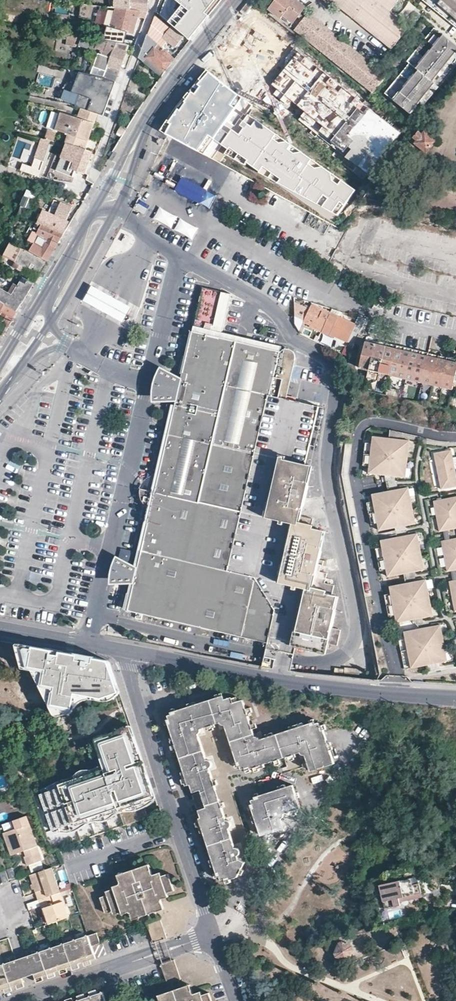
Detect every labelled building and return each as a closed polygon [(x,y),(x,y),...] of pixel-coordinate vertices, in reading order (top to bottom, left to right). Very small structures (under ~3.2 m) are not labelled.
[(178,2),(184,7),(175,22),(190,32),(198,20),(215,0),(179,0),(178,2)] [(329,58),(366,87),(373,92),(385,76),(338,38),(307,14),(304,17),(302,15),(305,8),(296,0),(277,0),(269,10),(281,19),(282,18),(287,22),(285,24),(289,28),(298,17),(302,20),(294,30),(329,58)] [(391,49),(408,28),(388,12),(397,1),(396,0),(329,0),(391,49)] [(452,0),(424,0),(455,26),(455,4),(452,0)] [(406,10),(418,16),(422,8),(409,2),(406,10)] [(81,12),(87,13),(87,19),(91,20),(90,22),(99,24),(100,15),(98,15),(98,9),(93,9),(93,5),(81,4),(81,12)] [(118,43),(122,31),(132,34),(138,11),(114,8),(106,41),(106,42),(118,43)] [(167,42),(175,47),(185,35),(177,29),(156,11),(155,12),(147,34),(152,39),(163,48),(167,42)] [(86,37),(89,27),(79,25),(77,34),(82,36),(86,37)] [(411,66),(439,32),(435,28),(404,67),(405,68),(384,94),(388,97),(413,67),(411,66)] [(450,59),(455,52),(455,45),(439,32),(411,66),(413,67),(388,97),(410,114),(419,102),(434,84),(431,82),(450,59)] [(77,35),(67,33),(65,44),(75,45),(77,35)] [(235,33),(225,48),(250,65),(260,50),(235,33)] [(144,43),(148,45),(152,39),(147,34),(144,43)] [(128,45),(118,43),(106,42),(106,41),(86,37),(82,36),(79,46),(94,52),(95,50),(104,53),(103,57),(98,55),(94,68),(106,72),(103,78),(104,78),(116,81),(128,45)] [(165,71),(166,71),(175,58),(156,43),(146,57),(165,71)] [(300,56),(267,98),(370,177),(402,134),(300,56)] [(146,57),(143,61),(160,76),(165,71),(146,57)] [(419,102),(423,105),(455,65),(455,64),(450,59),(431,82),(434,84),(419,102)] [(106,72),(94,68),(91,75),(98,77),(103,78),(106,72)] [(82,73),(75,71),(73,78),(79,80),(82,73)] [(215,157),(251,108),(206,75),(170,123),(215,157)] [(94,107),(106,111),(117,82),(116,81),(104,78),(103,78),(98,77),(93,94),(98,96),(94,107)] [(57,101),(63,103),(67,92),(61,90),(57,101)] [(77,116),(61,111),(55,128),(69,133),(66,141),(84,148),(87,139),(97,113),(80,108),(77,116)] [(47,128),(53,130),(57,113),(51,112),(47,128)] [(354,189),(248,115),(241,125),(246,129),(231,151),(331,221),(354,189)] [(47,130),(46,140),(55,141),(56,131),(47,130)] [(416,144),(426,152),(435,141),(424,133),(416,144)] [(84,148),(66,141),(64,144),(70,146),(83,148),(91,152),(92,152),(93,151),(84,148)] [(83,148),(70,146),(64,144),(60,156),(74,162),(71,168),(84,173),(92,152),(91,152),(83,148)] [(111,158),(115,160),(119,152),(116,150),(111,158)] [(45,160),(37,158),(33,175),(40,178),(45,160)] [(196,203),(204,190),(193,184),(183,178),(176,191),(186,197),(196,203)] [(66,199),(70,189),(57,185),(54,193),(66,199)] [(36,190),(28,187),(21,206),(27,209),(36,190)] [(208,192),(204,190),(196,203),(201,205),(208,192)] [(134,210),(145,215),(150,205),(139,200),(134,210)] [(160,208),(154,219),(172,229),(178,217),(160,208)] [(49,212),(43,224),(65,233),(70,222),(49,212)] [(175,231),(194,239),(198,227),(180,219),(175,231)] [(325,229),(327,221),(319,220),(318,227),(325,229)] [(38,231),(28,250),(47,261),(64,233),(35,224),(33,228),(38,231)] [(6,241),(10,243),(16,231),(12,229),(6,241)] [(126,242),(130,236),(125,233),(122,239),(126,242)] [(41,272),(46,263),(22,249),(10,243),(6,250),(18,257),(16,262),(30,270),(32,267),(41,272)] [(39,275),(41,272),(32,267),(30,270),(39,275)] [(0,272),(0,289),(7,293),(13,284),(17,287),(20,282),(18,280),(1,270),(0,272)] [(13,284),(7,293),(0,289),(0,301),(5,304),(2,312),(13,318),(34,283),(20,276),(18,280),(20,282),(17,287),(13,284)] [(311,518),(298,515),(300,504),(302,504),(307,485),(304,484),(309,465),(305,464),(306,460),(308,453),(318,412),(319,405),(289,398),(283,397),(291,364),(295,363),(297,361),(298,360),(299,357),(298,353),(297,351),(295,349),(293,348),(289,349),(287,350),(284,352),(224,337),(215,335),(215,331),(226,333),(236,294),(207,287),(196,330),(176,412),(159,485),(145,540),(128,608),(159,616),(170,619),(234,634),(250,638),(262,641),(268,642),(270,636),(284,639),(290,641),(296,642),(323,649),(324,642),(328,626),(330,627),(335,611),(332,610),(336,595),(331,593),(333,584),(321,581),(323,572),(313,570),(318,550),(316,550),(321,530),(309,528),(311,518)] [(117,319),(122,322),(130,308),(124,305),(117,301),(112,298),(103,294),(98,291),(92,288),(85,302),(90,305),(95,308),(104,313),(109,315),(117,319)] [(13,318),(2,312),(5,304),(0,301),(0,340),(13,318)] [(310,323),(309,326),(321,332),(330,312),(311,304),(309,309),(294,302),(294,316),(310,323)] [(334,337),(334,335),(353,343),(365,319),(358,317),(355,324),(330,312),(321,332),(334,337)] [(145,540),(159,485),(176,412),(196,330),(192,330),(181,375),(177,389),(176,395),(175,397),(175,400),(166,436),(151,500),(135,563),(134,568),(131,582),(125,607),(127,608),(128,608),(145,540)] [(215,331),(215,335),(224,337),(284,352),(285,347),(278,346),(226,333),(215,331)] [(365,342),(359,368),(423,381),(429,357),(427,356),(365,342)] [(352,347),(347,345),(343,354),(346,355),(348,356),(348,355),(352,347)] [(429,357),(423,381),(452,388),(453,386),(455,386),(455,363),(429,357)] [(178,374),(161,364),(160,365),(157,372),(154,378),(153,385),(152,391),(152,397),(152,400),(170,400),(175,400),(175,397),(176,395),(177,389),(181,375),(178,374)] [(297,365),(291,364),(283,397),(289,398),(297,365)] [(366,475),(383,476),(404,478),(407,442),(370,439),(369,446),(368,458),(367,469),(366,475)] [(455,485),(449,451),(432,454),(439,488),(455,485)] [(413,524),(407,489),(386,493),(370,496),(372,503),(374,515),(376,526),(377,531),(394,528),(413,524)] [(455,528),(455,497),(431,502),(437,532),(455,528)] [(368,516),(374,515),(372,503),(365,504),(368,516)] [(374,515),(368,516),(370,527),(376,526),(374,515)] [(60,538),(47,535),(46,538),(47,538),(46,544),(58,546),(60,541),(60,538)] [(386,576),(402,574),(422,570),(415,535),(396,539),(379,542),(380,549),(383,560),(385,571),(386,576)] [(455,570),(455,537),(438,541),(444,572),(455,570)] [(376,560),(383,560),(380,549),(374,550),(376,560)] [(134,568),(135,563),(116,553),(116,554),(113,560),(113,562),(111,568),(110,574),(109,583),(131,582),(134,568)] [(383,560),(376,560),(378,572),(385,571),(383,560)] [(394,620),(409,618),(429,614),(423,579),(404,582),(387,585),(388,593),(390,603),(392,613),(394,620)] [(446,582),(451,610),(455,609),(455,580),(446,582)] [(390,603),(384,604),(386,615),(392,613),(390,603)] [(419,627),(402,630),(408,666),(444,660),(437,624),(419,627)] [(330,627),(328,626),(324,642),(336,644),(339,629),(330,627)] [(270,636),(268,642),(267,646),(266,654),(263,665),(276,667),(289,670),(292,659),(294,653),(296,642),(290,641),(284,639),(270,636)] [(105,662),(32,648),(28,668),(42,671),(40,686),(54,689),(51,704),(69,707),(72,693),(99,698),(115,693),(105,662)] [(273,734),(266,737),(260,739),(257,736),(254,735),(252,729),(250,725),(248,717),(245,710),(242,700),(237,702),(231,703),(230,699),(230,698),(223,700),(222,697),(215,699),(206,702),(197,705),(194,706),(187,708),(174,713),(175,714),(170,716),(166,717),(167,721),(168,725),(173,739),(177,752),(184,772),(188,786),(192,797),(203,794),(208,810),(197,814),(199,819),(204,832),(213,858),(215,865),(217,872),(219,877),(220,880),(225,879),(227,883),(232,882),(231,879),(238,877),(240,872),(245,862),(240,859),(239,856),(241,854),(241,851),(239,848),(236,848),(230,830),(232,827),(232,824),(230,821),(226,820),(222,808),(221,803),(215,786),(214,781),(209,769),(212,767),(212,764),(210,761),(206,761),(198,736),(200,733),(201,729),(205,728),(215,725),(219,724),(222,726),(224,727),(225,727),(237,762),(239,761),(241,765),(240,765),(240,766),(241,768),(245,767),(249,766),(250,767),(254,766),(260,764),(274,759),(279,758),(300,751),(303,753),(306,755),(311,769),(333,761),(329,748),(327,741),(323,728),(321,728),(319,723),(319,721),(315,722),(314,721),(310,722),(303,724),(297,726),(273,734)] [(99,743),(107,764),(120,759),(136,807),(154,800),(145,771),(133,733),(99,743)] [(52,833),(53,836),(136,807),(120,759),(107,764),(91,770),(93,775),(116,767),(129,804),(129,806),(52,833)] [(71,776),(91,770),(89,766),(70,772),(71,776)] [(93,775),(91,770),(71,776),(73,782),(39,793),(52,833),(129,806),(129,804),(116,767),(93,775)] [(185,787),(188,786),(184,772),(180,773),(183,779),(180,780),(182,785),(184,785),(185,787)] [(38,788),(39,793),(73,782),(71,776),(38,788)] [(254,815),(256,821),(261,835),(284,827),(281,818),(282,817),(283,815),(284,814),(284,812),(288,810),(297,807),(300,807),(292,784),(285,786),(278,788),(258,794),(259,797),(254,798),(251,799),(252,803),(250,804),(252,808),(254,815)] [(201,833),(204,832),(199,819),(196,820),(197,822),(195,823),(196,828),(199,827),(201,833)] [(35,852),(29,854),(32,862),(34,861),(46,858),(47,857),(35,820),(10,828),(17,850),(27,847),(33,846),(35,852)] [(57,865),(35,872),(43,897),(65,890),(57,865)] [(149,910),(156,907),(155,904),(162,902),(161,899),(168,896),(167,893),(175,890),(170,875),(162,877),(161,874),(154,877),(153,874),(145,877),(144,872),(137,875),(136,870),(119,876),(121,881),(114,883),(116,889),(108,891),(109,895),(102,897),(108,914),(115,912),(116,915),(124,912),(126,917),(132,915),(134,920),(151,914),(149,910)] [(259,875),(259,872),(258,871),(244,876),(246,879),(259,875)] [(422,893),(420,883),(413,884),(411,878),(380,885),(385,909),(401,905),(399,898),(422,893)] [(65,890),(43,897),(46,906),(47,906),(53,924),(62,921),(73,917),(65,890)] [(424,900),(422,893),(399,898),(401,905),(424,900)] [(29,910),(39,907),(38,901),(27,904),(29,910)] [(149,946),(159,942),(160,942),(153,922),(141,926),(147,946),(149,946)] [(100,932),(92,935),(96,947),(104,944),(100,932)] [(80,939),(87,963),(94,961),(100,959),(96,947),(92,935),(88,936),(85,937),(80,939)] [(68,942),(75,967),(82,965),(87,963),(80,939),(76,940),(72,941),(68,942)] [(353,958),(357,949),(355,945),(345,940),(341,941),(337,951),(339,955),(349,959),(353,958)] [(57,946),(64,970),(71,968),(75,967),(68,942),(64,943),(61,945),(57,946)] [(156,966),(166,963),(159,942),(149,946),(156,966)] [(44,950),(52,974),(60,972),(64,970),(57,946),(53,947),(50,948),(44,950)] [(39,976),(40,978),(47,975),(52,974),(44,950),(40,951),(37,952),(32,954),(39,976)] [(23,956),(20,957),(27,979),(30,978),(39,976),(32,954),(23,956)] [(8,961),(15,985),(20,984),(27,981),(27,979),(20,957),(15,959),(12,960),(8,961)] [(3,989),(8,988),(15,985),(8,961),(3,963),(0,964),(0,980),(3,989)] [(174,982),(167,963),(166,963),(156,966),(155,967),(155,970),(161,986),(174,982)] [(211,993),(203,996),(202,993),(194,995),(194,993),(186,995),(185,992),(178,994),(176,990),(160,995),(161,1000),(159,1000),(213,1000),(211,993)]
